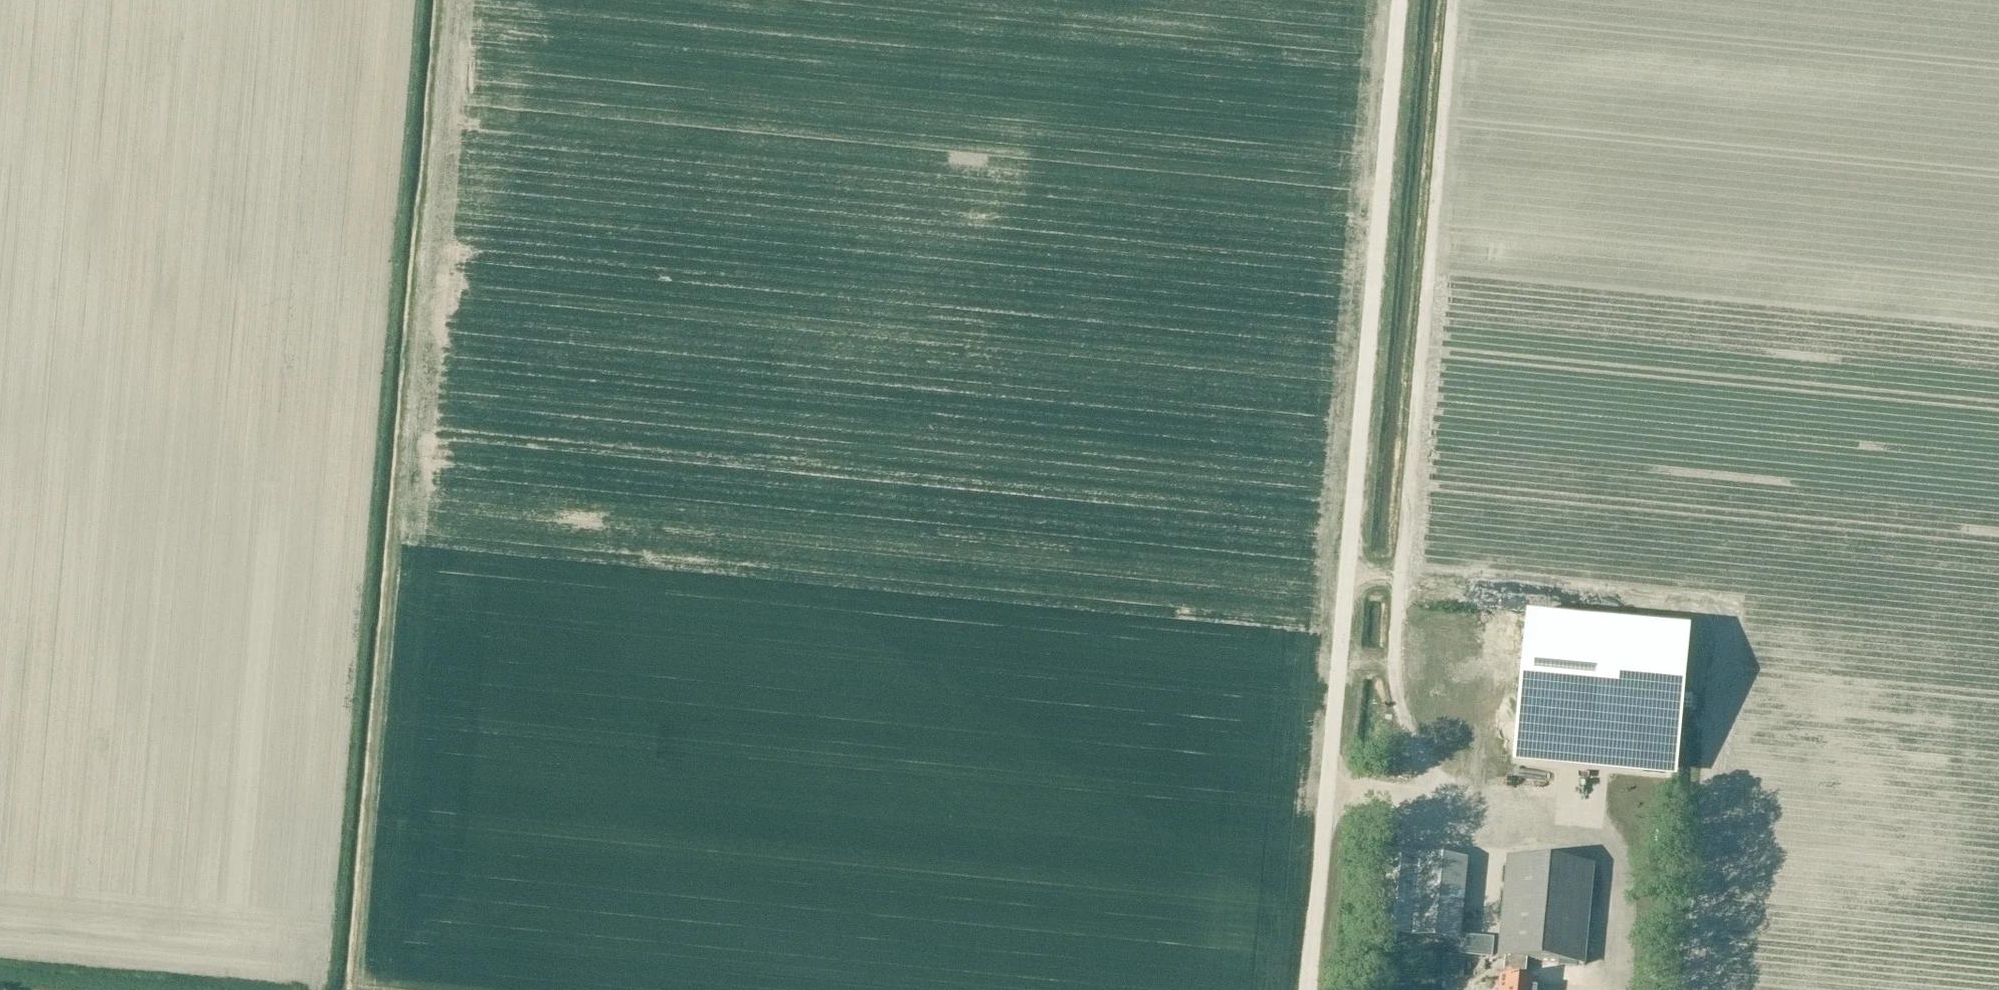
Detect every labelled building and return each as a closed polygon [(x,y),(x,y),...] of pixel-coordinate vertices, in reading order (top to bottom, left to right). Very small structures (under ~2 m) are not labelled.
[(1515,739),(1678,754),(1689,632),(1526,618),(1515,739)] [(1381,935),(1462,943),(1469,860),(1388,853),(1381,935)] [(1588,964),(1597,866),(1508,858),(1499,957),(1508,958),(1505,977),(1504,977),(1502,989),(1538,989),(1539,981),(1527,980),(1529,959),(1588,964)] [(1493,937),(1463,934),(1462,943),(1461,953),(1492,956),(1493,937)] [(1448,975),(1464,976),(1465,957),(1449,956),(1448,975)]
